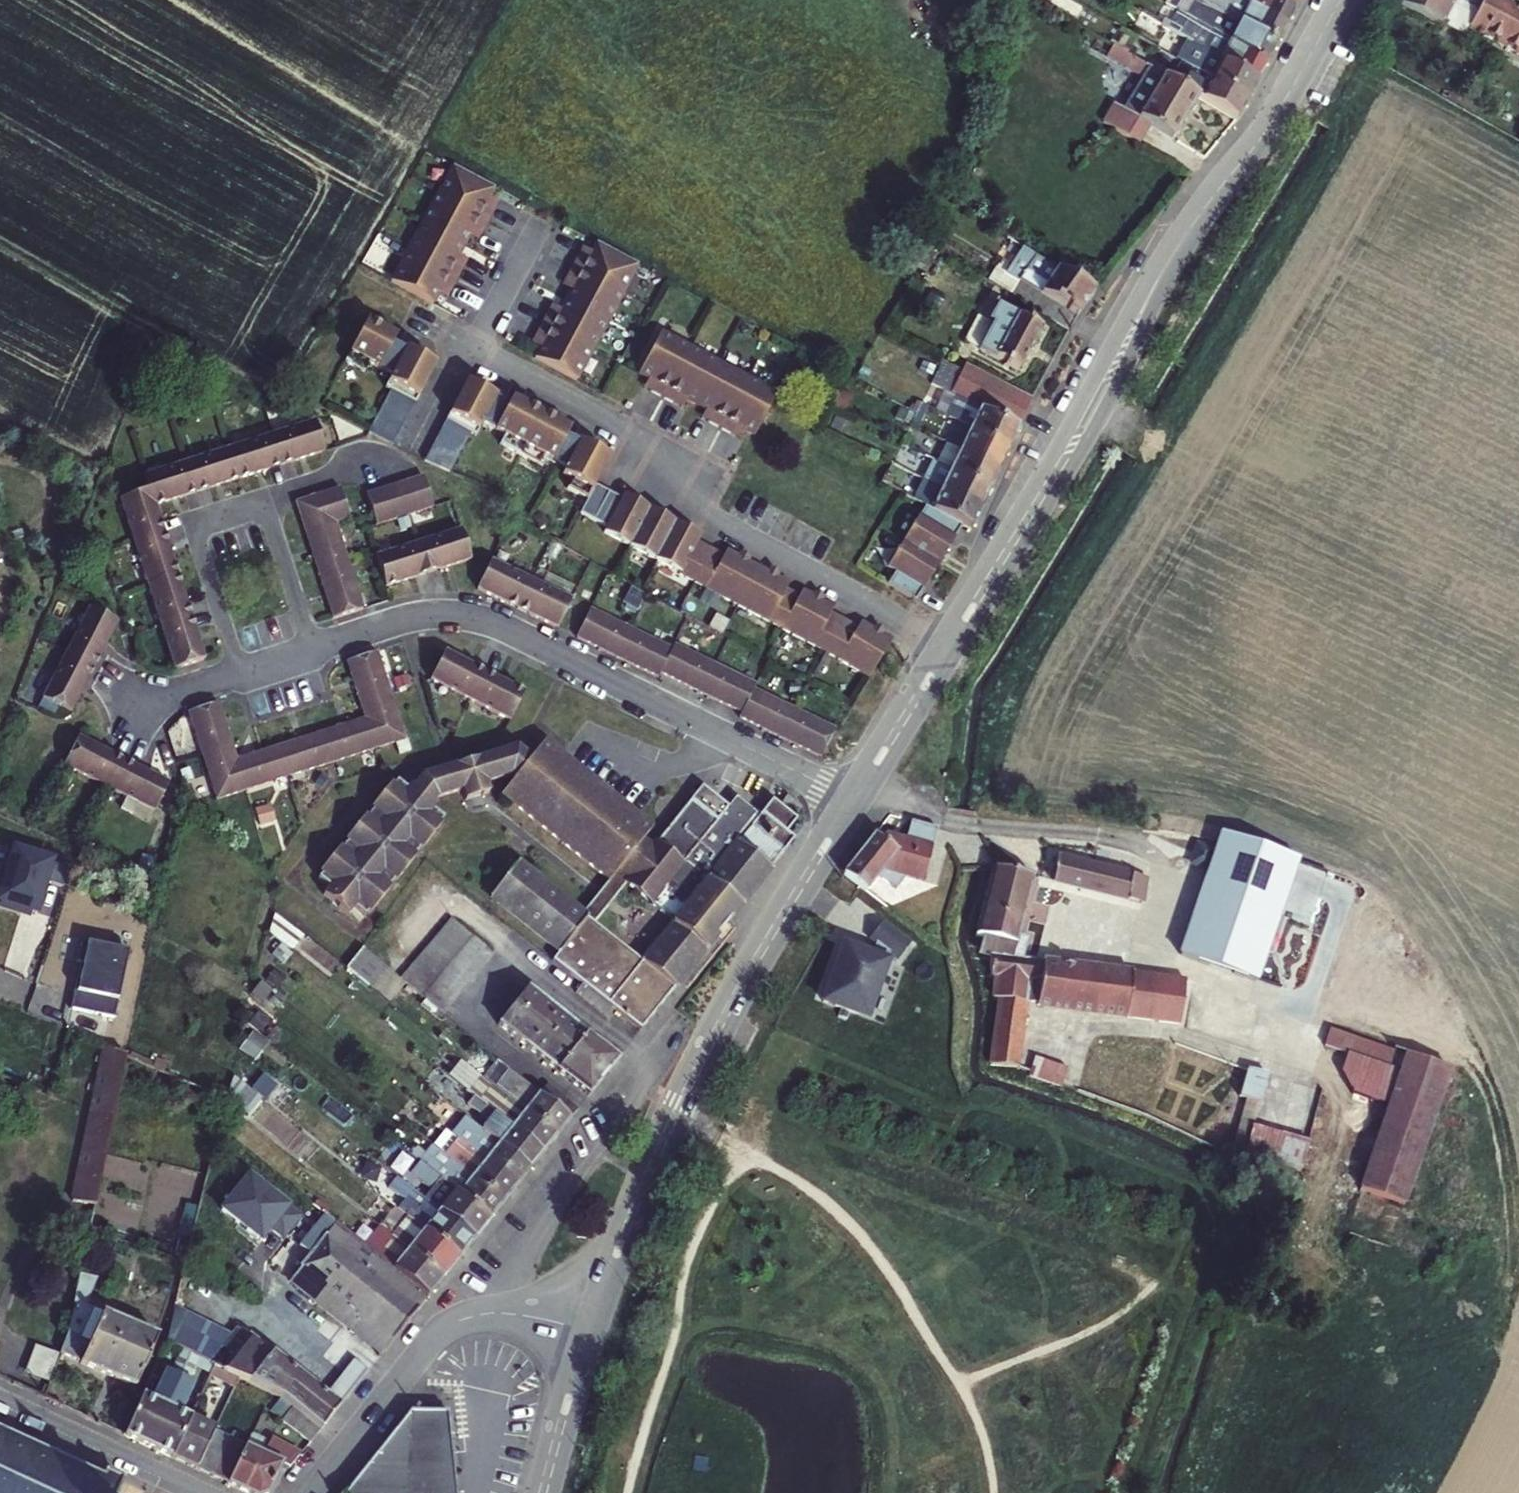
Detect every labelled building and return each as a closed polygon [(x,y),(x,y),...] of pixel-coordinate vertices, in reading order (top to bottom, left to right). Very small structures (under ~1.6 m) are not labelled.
[(1283,25),(1261,13),(1238,0),(1192,0),(1215,13),(1234,23),(1272,45),(1283,25)] [(1261,13),(1283,25),(1291,9),(1276,0),(1238,0),(1261,13)] [(1291,9),(1296,0),(1276,0),(1291,9)] [(1492,1),(1490,0),(1400,0),(1395,9),(1438,32),(1445,21),(1518,61),(1518,0),(1493,0),(1492,1)] [(1225,41),(1241,50),(1263,63),(1272,45),(1234,23),(1215,13),(1211,20),(1230,31),(1225,41)] [(1205,55),(1213,60),(1217,63),(1253,83),(1263,63),(1241,50),(1225,41),(1190,21),(1180,41),(1187,45),(1197,51),(1205,55)] [(1180,41),(1179,40),(1171,54),(1178,58),(1187,45),(1180,41)] [(1205,55),(1197,51),(1194,56),(1201,60),(1205,55)] [(1133,120),(1146,127),(1147,127),(1168,140),(1193,100),(1158,79),(1119,56),(1113,66),(1128,75),(1120,89),(1107,111),(1130,125),(1133,120)] [(1192,74),(1207,83),(1242,104),(1253,83),(1217,63),(1211,73),(1192,61),(1187,70),(1192,74)] [(1193,100),(1232,123),(1242,104),(1207,83),(1203,90),(1182,78),(1181,80),(1163,70),(1158,79),(1193,100)] [(1130,125),(1107,111),(1097,128),(1134,149),(1147,127),(1146,127),(1133,120),(1130,125)] [(488,187),(446,164),(384,280),(425,302),(431,293),(434,287),(443,291),(457,265),(449,261),(451,254),(462,235),(465,229),(474,234),(488,208),(479,202),(483,195),(488,187)] [(479,202),(488,208),(491,200),(483,195),(479,202)] [(465,229),(462,235),(470,240),(474,234),(465,229)] [(527,357),(569,380),(585,350),(631,265),(589,242),(585,251),(581,257),(572,253),(558,279),(567,284),(564,290),(553,309),(550,315),(541,310),(527,336),(536,343),(533,348),(527,357)] [(576,246),(572,253),(581,257),(585,251),(576,246)] [(1088,294),(1016,252),(1000,276),(1014,285),(1055,310),(1071,320),(1088,294)] [(451,254),(449,261),(457,265),(460,259),(451,254)] [(555,285),(564,290),(567,284),(558,279),(555,285)] [(1048,323),(1055,310),(1014,285),(1006,297),(1048,323)] [(434,287),(431,293),(440,297),(443,291),(434,287)] [(553,309),(545,304),(541,310),(550,315),(553,309)] [(986,329),(973,355),(1013,376),(1035,331),(984,305),(975,323),(986,329)] [(1064,333),(1071,320),(1055,310),(1048,323),(1064,333)] [(357,371),(362,362),(384,374),(377,387),(383,390),(361,430),(385,443),(407,403),(428,364),(398,347),(395,353),(389,365),(377,359),(383,346),(390,335),(360,318),(337,360),(357,371)] [(986,329),(975,323),(961,349),(973,355),(986,329)] [(747,436),(770,394),(654,332),(631,373),(641,379),(647,382),(643,391),(669,405),(673,396),(680,400),(699,410),(705,413),(700,421),(726,436),(732,427),(738,430),(747,436)] [(527,336),(524,343),(533,348),(536,343),(527,336)] [(383,346),(377,359),(389,365),(395,353),(383,346)] [(960,370),(955,379),(1022,412),(1025,407),(1025,406),(960,370)] [(641,379),(636,387),(643,391),(647,382),(641,379)] [(1022,412),(955,379),(945,398),(953,402),(1012,433),(1022,412)] [(489,396),(459,380),(452,394),(416,460),(442,471),(456,445),(461,432),(468,435),(475,422),(497,435),(492,443),(531,465),(536,455),(558,467),(554,474),(564,479),(559,488),(580,499),(572,513),(598,527),(595,534),(818,653),(830,660),(861,680),(884,642),(854,622),(850,628),(823,614),(827,607),(794,590),(791,596),(778,590),(782,583),(719,550),(715,556),(690,542),(694,536),(616,494),(614,498),(587,484),(602,457),(572,441),(569,446),(563,459),(551,452),(557,440),(563,428),(505,397),(499,408),(492,420),(479,414),(486,402),(489,396)] [(673,396),(669,405),(675,409),(680,400),(673,396)] [(499,408),(486,402),(479,414),(492,420),(499,408)] [(951,428),(1001,455),(1012,433),(953,402),(942,423),(951,428)] [(919,419),(922,413),(914,409),(911,415),(919,419)] [(694,419),(700,421),(705,413),(699,410),(694,419)] [(203,665),(153,510),(323,453),(313,423),(144,479),(149,494),(119,504),(171,675),(203,665)] [(738,430),(732,427),(726,436),(733,440),(738,430)] [(951,428),(940,448),(991,476),(1001,455),(951,428)] [(569,446),(557,440),(551,452),(563,459),(569,446)] [(895,447),(902,451),(905,444),(898,441),(895,447)] [(899,457),(902,451),(895,447),(892,453),(899,457)] [(931,466),(983,492),(991,476),(940,448),(931,466)] [(973,514),(983,492),(931,466),(927,463),(916,483),(973,514)] [(886,481),(879,477),(875,485),(882,488),(886,481)] [(432,509),(422,478),(366,496),(376,527),(432,509)] [(973,514),(916,483),(906,501),(918,507),(955,527),(964,532),(973,514)] [(348,521),(338,491),(295,506),(332,623),(363,614),(333,525),(348,521)] [(917,591),(955,527),(918,507),(880,568),(888,573),(880,585),(908,602),(915,590),(917,591)] [(459,533),(375,560),(384,589),(469,562),(459,533)] [(571,605),(491,564),(478,592),(557,633),(571,605)] [(668,653),(588,612),(573,641),(653,682),(655,677),(737,717),(735,722),(817,763),(831,734),(749,693),(751,689),(670,648),(668,653)] [(117,627),(89,613),(43,705),(71,719),(117,627)] [(215,709),(185,718),(212,807),(404,745),(376,657),(346,667),(364,723),(233,766),(215,709)] [(510,726),(525,698),(447,657),(432,685),(510,726)] [(152,820),(166,791),(77,745),(62,773),(152,820)] [(373,819),(370,823),(416,860),(419,855),(422,857),(441,833),(439,832),(443,827),(432,818),(434,814),(433,810),(436,806),(462,798),(485,791),(511,782),(514,784),(501,801),(606,889),(615,878),(624,885),(622,889),(624,890),(673,929),(640,970),(591,931),(579,922),(515,871),(487,905),(557,960),(552,967),(581,990),(614,1016),(640,1036),(793,846),(785,840),(796,827),(771,806),(759,822),(751,832),(728,813),(702,792),(650,854),(641,847),(650,835),(543,748),(530,764),(515,753),(422,783),(413,794),(410,794),(407,798),(396,789),(393,794),(390,792),(370,817),(373,819)] [(485,791),(462,798),(465,807),(488,799),(485,791)] [(736,804),(728,813),(751,832),(759,822),(736,804)] [(416,860),(370,823),(368,826),(365,823),(345,848),(348,850),(342,858),(339,856),(333,864),(383,905),(389,897),(387,895),(394,886),(396,889),(415,865),(413,863),(416,860)] [(921,889),(937,838),(911,830),(905,848),(884,842),(883,845),(876,842),(845,881),(867,899),(879,884),(896,897),(906,885),(921,889)] [(1220,844),(1203,898),(1180,962),(1257,989),(1258,985),(1292,997),(1311,935),(1308,934),(1327,880),(1327,879),(1220,844)] [(383,905),(333,864),(320,880),(323,883),(319,887),(330,896),(365,924),(367,925),(383,905)] [(1146,885),(1057,865),(1050,893),(1122,908),(1140,913),(1146,885)] [(1178,1032),(1184,991),(1020,968),(1025,948),(1016,945),(1032,886),(993,874),(976,942),(992,947),(982,984),(994,987),(990,1004),(995,1007),(990,1025),(991,1071),(1016,1075),(1017,1063),(1022,1012),(1178,1032)] [(615,878),(606,889),(579,922),(591,931),(624,890),(622,889),(624,885),(615,878)] [(365,924),(330,896),(323,903),(358,932),(365,924)] [(268,938),(290,956),(301,942),(274,920),(268,938)] [(446,928),(433,944),(475,978),(488,960),(446,928)] [(825,1010),(869,1026),(888,969),(891,962),(898,967),(910,951),(883,931),(872,948),(877,951),(873,963),(849,955),(839,987),(834,985),(825,1010)] [(441,1022),(475,978),(433,944),(398,988),(441,1022)] [(78,969),(72,997),(69,996),(66,1015),(108,1024),(123,958),(77,948),(72,968),(78,969)] [(845,954),(834,985),(839,987),(849,955),(845,954)] [(369,992),(382,975),(360,958),(347,974),(369,992)] [(1180,962),(1180,964),(1256,991),(1257,989),(1180,962)] [(607,1024),(614,1016),(581,990),(574,998),(607,1024)] [(540,1037),(555,1018),(527,996),(511,1014),(540,1037)] [(540,1037),(511,1014),(497,1032),(525,1055),(540,1037)] [(568,1060),(584,1041),(555,1018),(540,1037),(568,1060)] [(540,1037),(525,1055),(554,1077),(568,1060),(540,1037)] [(600,1085),(616,1066),(584,1041),(568,1060),(600,1085)] [(1323,1059),(1348,1067),(1395,1084),(1401,1067),(1329,1042),(1323,1059)] [(88,1216),(121,1062),(111,1058),(100,1053),(65,1208),(88,1216)] [(1032,1058),(1028,1078),(1061,1084),(1064,1064),(1032,1058)] [(600,1085),(568,1060),(554,1077),(586,1103),(600,1085)] [(1017,1063),(1016,1075),(1026,1076),(1026,1065),(1017,1063)] [(460,1064),(446,1081),(465,1096),(479,1079),(460,1064)] [(496,1067),(484,1083),(492,1090),(497,1093),(510,1078),(503,1072),(496,1067)] [(1395,1084),(1348,1067),(1341,1087),(1349,1105),(1388,1120),(1400,1086),(1395,1084)] [(1361,1196),(1400,1210),(1445,1083),(1406,1069),(1400,1086),(1388,1120),(1361,1196)] [(497,1093),(555,1139),(568,1124),(538,1100),(522,1087),(510,1078),(497,1093)] [(541,1157),(555,1139),(497,1093),(492,1090),(484,1083),(479,1079),(465,1096),(483,1110),(492,1118),(541,1157)] [(1246,1086),(1239,1115),(1259,1120),(1266,1091),(1246,1086)] [(545,1092),(538,1100),(568,1124),(575,1116),(545,1092)] [(492,1118),(478,1135),(527,1174),(541,1157),(492,1118)] [(464,1151),(514,1191),(527,1174),(478,1135),(462,1121),(448,1139),(456,1145),(464,1151)] [(514,1191),(464,1151),(456,1145),(444,1160),(501,1206),(514,1191)] [(487,1223),(501,1206),(444,1160),(428,1147),(419,1158),(411,1152),(406,1159),(413,1164),(487,1223)] [(1279,1148),(1272,1175),(1301,1183),(1308,1155),(1279,1148)] [(487,1223),(413,1164),(409,1170),(415,1175),(412,1179),(429,1193),(422,1202),(472,1242),(487,1223)] [(247,1181),(219,1216),(258,1248),(268,1235),(281,1246),(299,1224),(247,1181)] [(472,1242),(422,1202),(416,1197),(399,1218),(455,1262),(472,1242)] [(455,1262),(399,1218),(384,1237),(405,1253),(439,1281),(455,1262)] [(422,1302),(321,1220),(295,1252),(306,1262),(286,1286),(377,1357),(422,1302)] [(367,1257),(422,1302),(439,1281),(405,1253),(384,1237),(367,1257)] [(90,1282),(76,1275),(71,1298),(53,1356),(76,1367),(75,1369),(128,1392),(150,1342),(78,1309),(90,1282)] [(214,1364),(227,1343),(170,1314),(161,1348),(176,1356),(183,1360),(192,1364),(199,1367),(209,1372),(214,1364)] [(335,1410),(321,1399),(233,1332),(227,1343),(214,1364),(209,1372),(264,1400),(275,1405),(314,1436),(335,1410)] [(137,1401),(117,1442),(142,1453),(183,1360),(176,1356),(171,1367),(167,1366),(148,1407),(137,1401)] [(192,1364),(183,1360),(142,1453),(167,1465),(185,1424),(186,1423),(174,1418),(186,1389),(182,1387),(192,1364)] [(351,1364),(345,1370),(358,1381),(364,1374),(351,1364)] [(194,1378),(204,1383),(209,1372),(199,1367),(194,1378)] [(335,1410),(358,1381),(345,1370),(321,1399),(335,1410)] [(305,1448),(314,1436),(275,1405),(265,1417),(305,1448)] [(412,1413),(349,1492),(455,1492),(447,1413),(412,1413)] [(210,1440),(212,1437),(185,1424),(167,1465),(194,1477),(210,1440)] [(122,1484),(102,1474),(98,1482),(77,1471),(79,1466),(76,1465),(75,1466),(56,1458),(57,1456),(52,1454),(50,1458),(32,1450),(34,1445),(30,1442),(29,1445),(10,1435),(11,1434),(7,1432),(5,1437),(0,1434),(0,1492),(117,1492),(122,1484)] [(194,1477),(209,1484),(226,1448),(210,1440),(194,1477)] [(226,1448),(209,1484),(223,1491),(239,1456),(239,1454),(226,1448)] [(239,1456),(223,1491),(228,1492),(265,1492),(274,1473),(239,1456)]
